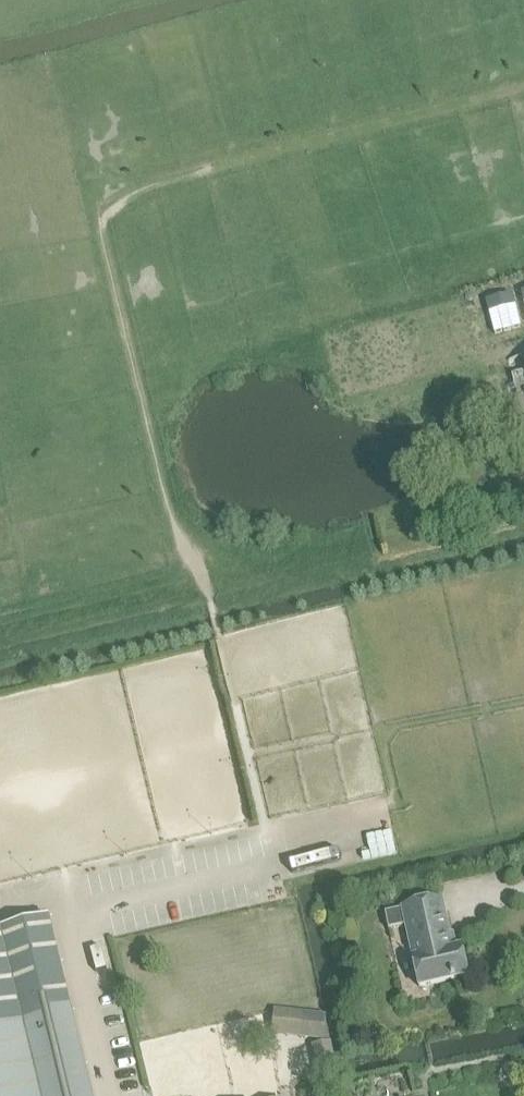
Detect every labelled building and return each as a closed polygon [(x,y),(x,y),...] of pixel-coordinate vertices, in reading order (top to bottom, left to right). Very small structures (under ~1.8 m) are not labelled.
[(516,308),(489,315),(495,336),(521,329),(516,308)] [(512,376),(523,423),(523,373),(512,376)] [(421,989),(470,978),(464,950),(454,952),(443,903),(405,911),(387,915),(390,932),(409,928),(416,961),(415,961),(421,989)] [(85,1092),(91,1091),(50,918),(2,930),(0,930),(0,1095),(86,1095),(85,1092)] [(326,1017),(274,1011),(271,1035),(323,1042),(326,1017)] [(312,1047),(317,1072),(336,1068),(331,1043),(312,1047)]
